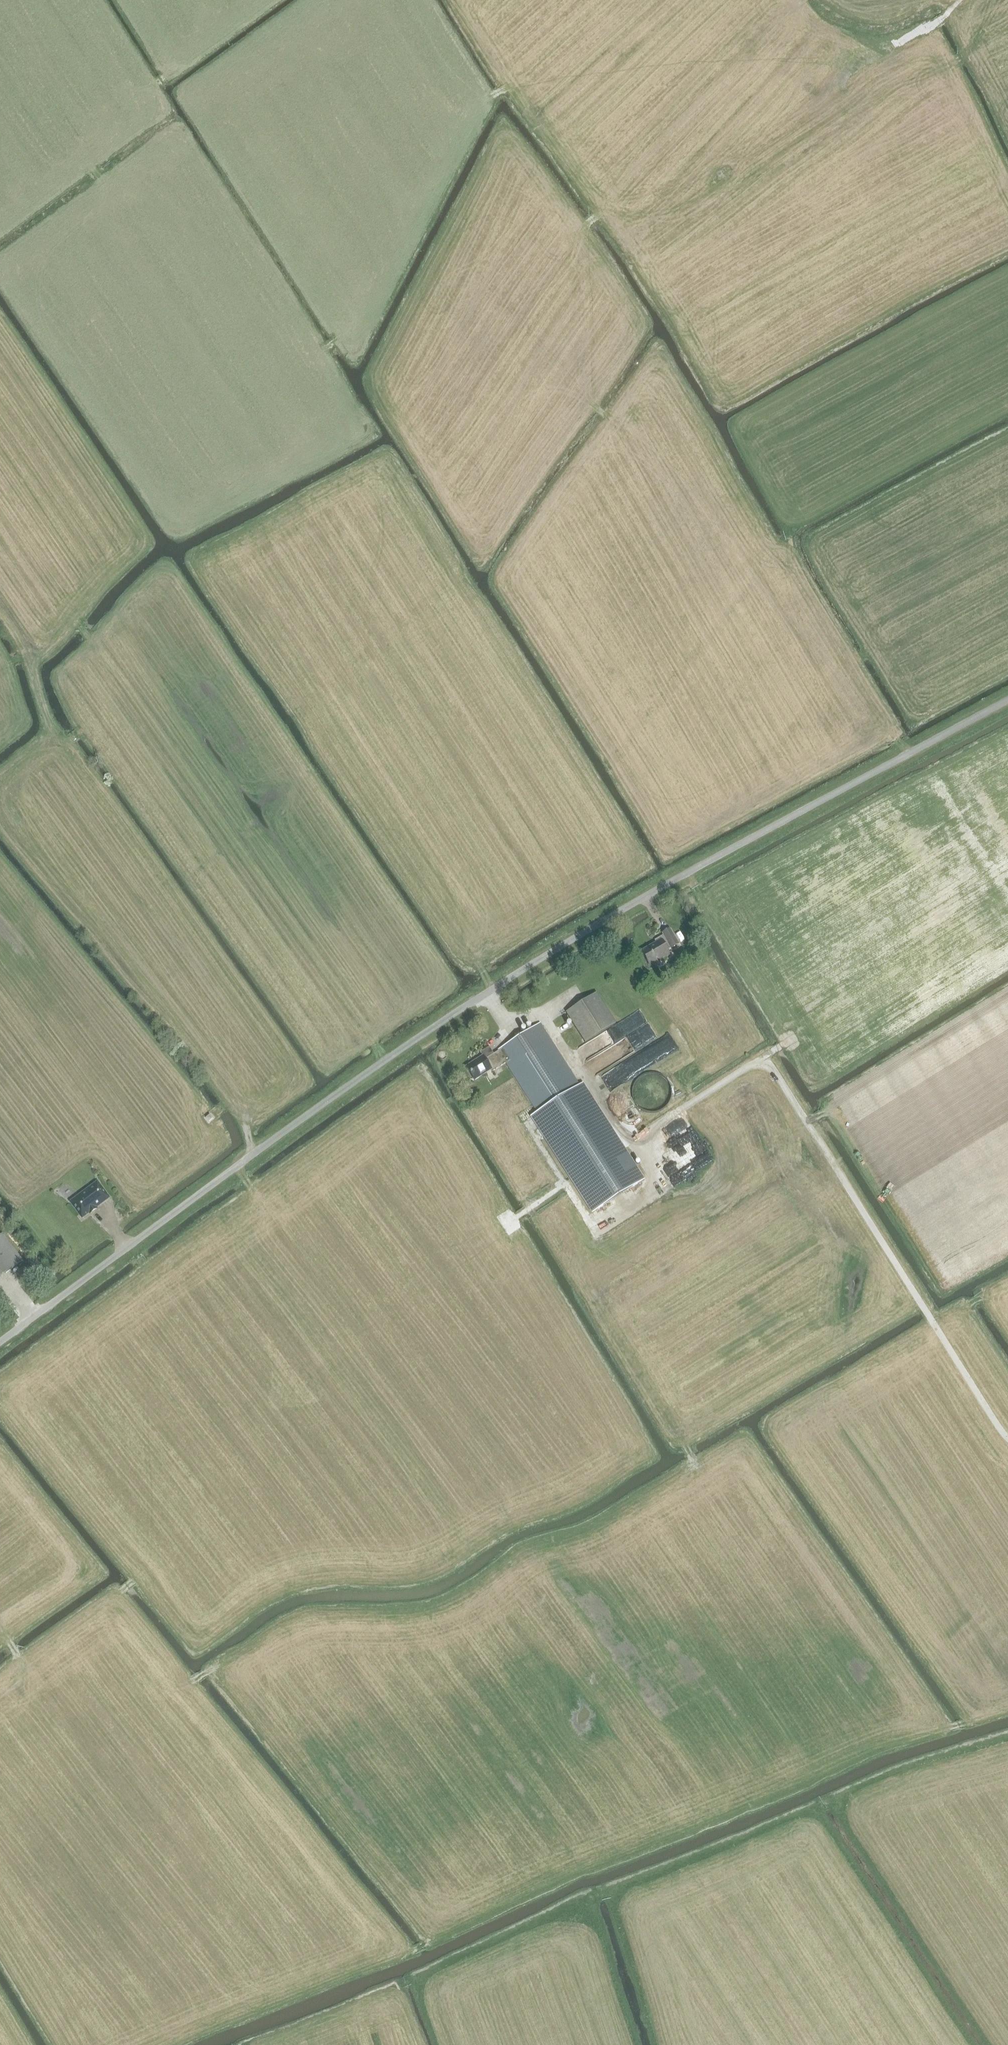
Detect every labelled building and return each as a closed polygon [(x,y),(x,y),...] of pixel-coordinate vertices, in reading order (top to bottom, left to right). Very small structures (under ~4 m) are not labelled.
[(671,948),(678,944),(669,929),(662,933),(665,937),(641,951),(649,965),(662,958),(663,959),(670,955),(667,950),(671,948)] [(585,1043),(616,1023),(596,993),(566,1012),(585,1043)] [(492,1071),(506,1063),(537,1112),(530,1117),(591,1214),(645,1180),(583,1083),(579,1085),(540,1023),(498,1050),(498,1051),(493,1054),(488,1047),(479,1053),(482,1056),(466,1066),(475,1080),(491,1070),(492,1071)] [(568,1029),(578,1046),(584,1042),(573,1025),(568,1029)] [(640,1078),(637,1080),(634,1083),(633,1087),(632,1091),(632,1095),(632,1098),(634,1102),(636,1105),(638,1108),(642,1110),(645,1112),(649,1113),(653,1113),(656,1112),(660,1111),(663,1109),(666,1106),(668,1103),(670,1100),(671,1096),(671,1092),(671,1088),(669,1085),(667,1081),(665,1079),(661,1076),(658,1075),(654,1074),(650,1074),(646,1074),(643,1076),(640,1078)] [(700,1162),(676,1175),(681,1184),(705,1171),(700,1162)] [(109,1197),(98,1183),(72,1202),(83,1216),(109,1197)] [(23,1260),(2,1233),(0,1235),(0,1277),(23,1260)] [(33,1275),(25,1265),(15,1272),(23,1282),(33,1275)]
